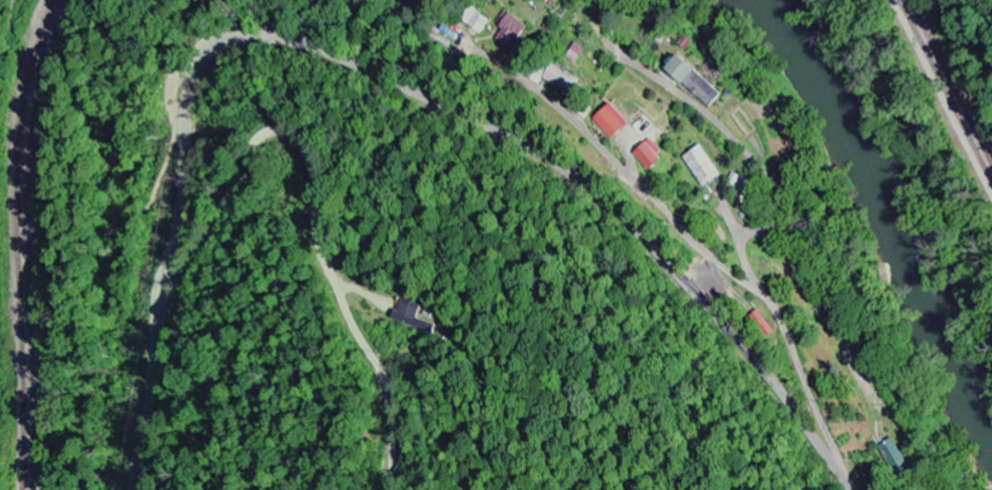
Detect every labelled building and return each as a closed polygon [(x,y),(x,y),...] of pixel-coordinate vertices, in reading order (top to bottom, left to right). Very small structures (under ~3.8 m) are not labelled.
[(484,34),(493,19),(473,7),(463,22),(484,34)] [(497,41),(512,52),(531,25),(513,12),(501,28),(504,30),(497,41)] [(685,55),(671,70),(713,108),(726,94),(685,55)] [(597,120),(615,141),(636,123),(617,102),(597,120)] [(651,172),(668,157),(653,140),(636,155),(651,172)] [(687,155),(701,187),(723,178),(709,145),(687,155)] [(397,311),(391,323),(412,334),(426,306),(408,297),(400,313),(397,311)] [(888,471),(907,464),(898,439),(878,446),(888,471)]
